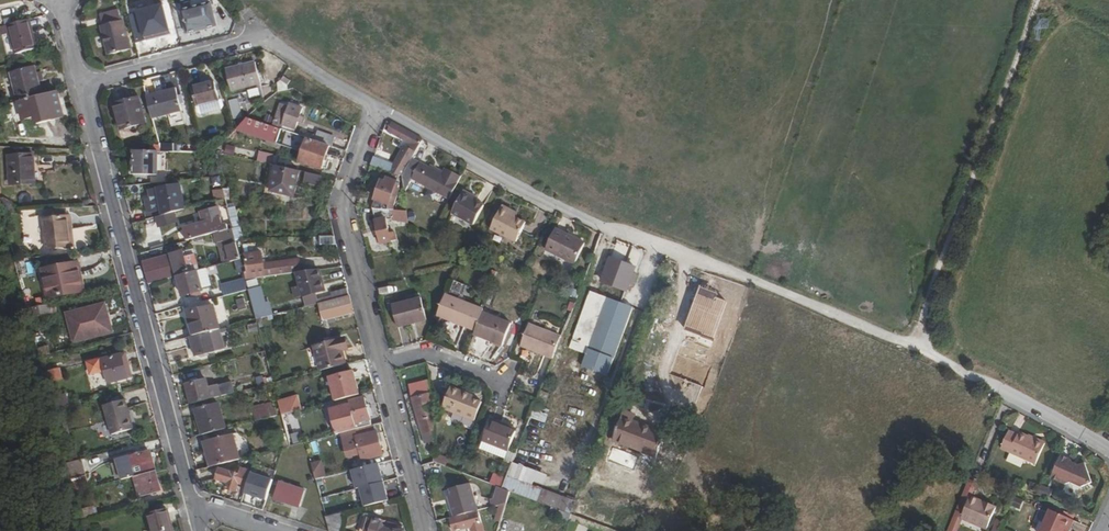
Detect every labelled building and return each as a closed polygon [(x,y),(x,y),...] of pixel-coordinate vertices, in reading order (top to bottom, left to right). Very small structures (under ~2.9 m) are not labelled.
[(190,13),(196,36),(225,29),(219,6),(190,13)] [(104,28),(110,57),(134,51),(127,22),(126,23),(123,12),(103,17),(105,27),(104,28)] [(35,19),(15,24),(23,53),(43,48),(35,19)] [(143,25),(148,48),(174,42),(169,19),(143,25)] [(233,70),(238,92),(265,85),(260,64),(233,70)] [(16,72),(24,101),(48,95),(44,82),(49,80),(47,71),(42,72),(40,66),(16,72)] [(199,87),(204,106),(224,100),(219,82),(199,87)] [(279,82),(279,91),(289,90),(288,82),(279,82)] [(151,98),(157,120),(186,112),(181,90),(151,98)] [(48,95),(24,101),(29,119),(39,116),(41,124),(68,117),(62,91),(48,95)] [(121,105),(128,129),(150,123),(144,99),(121,105)] [(285,105),(277,128),(298,134),(301,124),(306,125),(308,119),(303,118),(307,109),(295,105),(294,108),(285,105)] [(252,119),(241,130),(307,152),(304,163),(326,169),(332,148),(310,141),(311,139),(298,134),(277,128),(252,119)] [(391,133),(404,140),(410,130),(408,130),(396,123),(391,133)] [(428,140),(410,130),(404,140),(413,145),(400,168),(402,169),(399,174),(401,175),(406,175),(408,173),(417,158),(428,140)] [(322,132),(319,141),(337,147),(340,138),(322,132)] [(194,133),(188,135),(192,148),(198,146),(194,133)] [(234,155),(237,147),(227,144),(225,152),(234,155)] [(260,150),(258,161),(273,164),(276,154),(260,150)] [(172,152),(139,151),(137,176),(171,178),(172,152)] [(38,155),(13,153),(11,180),(37,182),(38,155)] [(391,164),(378,158),(375,164),(389,170),(391,164)] [(408,173),(455,198),(466,177),(451,168),(450,171),(448,174),(434,167),(417,158),(408,173)] [(448,174),(450,171),(436,164),(434,167),(448,174)] [(303,173),(281,168),(274,193),(297,198),(303,173)] [(325,178),(310,174),(307,183),(323,187),(325,178)] [(221,177),(212,178),(213,188),(222,188),(221,177)] [(386,180),(375,209),(378,209),(410,211),(410,205),(397,206),(404,190),(402,189),(403,185),(401,184),(402,183),(392,179),(390,182),(386,180)] [(148,212),(149,221),(160,218),(166,217),(166,211),(177,209),(174,187),(154,190),(155,197),(157,211),(150,212),(148,212)] [(218,192),(220,201),(228,199),(225,191),(218,192)] [(470,192),(468,195),(479,201),(481,198),(470,192)] [(468,195),(458,214),(477,224),(487,205),(479,201),(468,195)] [(148,198),(150,212),(157,211),(155,197),(148,198)] [(229,208),(233,225),(239,223),(236,206),(229,208)] [(506,206),(494,230),(520,242),(528,226),(520,222),(520,224),(512,220),(516,211),(506,206)] [(224,234),(234,231),(232,226),(229,227),(223,207),(207,211),(211,225),(188,231),(191,241),(214,235),(214,236),(224,234)] [(410,211),(378,209),(385,244),(395,242),(391,219),(412,221),(410,211)] [(520,224),(520,222),(524,215),(516,211),(512,220),(520,224)] [(166,217),(160,218),(163,228),(180,223),(177,214),(166,217)] [(74,244),(71,215),(46,217),(49,247),(74,244)] [(559,228),(548,249),(578,263),(588,242),(559,228)] [(234,231),(224,234),(226,240),(229,239),(235,262),(245,260),(237,230),(234,231)] [(188,251),(146,262),(152,284),(182,276),(193,273),(188,251)] [(609,270),(606,277),(631,287),(639,266),(614,256),(609,270)] [(251,258),(252,266),(260,265),(259,257),(251,258)] [(48,266),(55,293),(87,285),(82,268),(78,269),(75,259),(48,266)] [(300,261),(267,265),(268,277),(301,273),(300,261)] [(606,277),(609,270),(593,264),(590,272),(606,277)] [(260,265),(252,266),(253,279),(268,277),(267,265),(260,265)] [(640,268),(627,300),(646,309),(663,270),(651,265),(648,271),(640,268)] [(193,273),(182,276),(186,295),(206,291),(205,288),(215,286),(211,269),(193,273)] [(323,270),(301,273),(304,286),(297,288),(300,298),(307,296),(307,298),(329,292),(323,270)] [(226,286),(228,297),(253,291),(250,280),(226,286)] [(463,293),(466,284),(457,281),(454,290),(463,293)] [(334,293),(336,300),(353,296),(352,289),(334,293)] [(264,291),(254,294),(261,320),(277,316),(274,306),(268,307),(264,291)] [(593,292),(575,340),(592,345),(586,363),(611,372),(635,304),(611,295),(610,298),(593,292)] [(449,294),(447,297),(461,302),(462,300),(449,294)] [(358,313),(353,296),(336,300),(323,304),(327,321),(358,313)] [(396,304),(402,326),(431,318),(426,296),(425,296),(415,299),(396,304)] [(447,297),(440,315),(479,330),(486,313),(461,302),(447,297)] [(54,314),(51,302),(30,306),(42,355),(53,352),(51,344),(48,345),(40,314),(50,313),(50,315),(54,314)] [(108,302),(72,312),(79,338),(115,329),(108,302)] [(191,313),(197,337),(220,331),(223,330),(217,306),(191,313)] [(488,307),(487,311),(504,318),(506,315),(488,307)] [(479,330),(478,334),(505,344),(514,322),(504,318),(487,311),(486,313),(479,330)] [(533,324),(524,345),(557,360),(566,338),(533,324)] [(197,337),(195,337),(200,357),(225,351),(220,331),(197,337)] [(319,348),(324,372),(349,365),(346,351),(350,350),(347,340),(319,348)] [(131,376),(125,352),(104,357),(104,358),(91,361),(94,373),(107,369),(110,381),(131,376)] [(50,380),(62,380),(61,368),(49,369),(50,380)] [(353,372),(334,378),(340,402),(363,395),(359,379),(355,380),(353,372)] [(189,386),(194,406),(214,400),(209,381),(189,386)] [(244,386),(246,392),(255,390),(253,384),(244,386)] [(455,390),(447,410),(470,418),(478,396),(465,392),(464,393),(455,390)] [(298,395),(278,400),(282,415),(302,410),(298,395)] [(417,399),(430,450),(438,450),(438,407),(436,406),(434,395),(417,399)] [(256,402),(261,422),(280,417),(275,397),(256,402)] [(136,427),(128,398),(108,403),(115,433),(136,427)] [(374,420),(368,398),(355,401),(358,412),(351,414),(354,427),(364,424),(364,422),(374,420)] [(201,411),(207,436),(230,430),(223,405),(201,411)] [(540,406),(523,451),(537,456),(554,412),(540,406)] [(627,410),(616,440),(660,457),(669,433),(658,429),(636,421),(638,415),(627,410)] [(497,419),(486,449),(511,458),(521,430),(506,425),(507,422),(497,419)] [(662,419),(658,429),(669,433),(673,423),(662,419)] [(364,424),(354,427),(355,431),(375,426),(374,420),(364,422),(364,424)] [(522,428),(507,422),(506,425),(521,430),(522,428)] [(355,431),(346,433),(351,455),(361,453),(361,451),(364,450),(360,432),(380,428),(379,425),(375,426),(355,431)] [(380,428),(360,432),(364,450),(367,460),(386,455),(380,428)] [(1010,430),(1003,447),(1037,463),(1047,442),(1021,431),(1019,434),(1010,430)] [(294,444),(301,441),(299,432),(291,434),(294,444)] [(208,443),(214,468),(245,460),(238,435),(208,443)] [(131,455),(136,474),(158,469),(153,449),(131,455)] [(430,451),(433,464),(438,463),(438,450),(430,450),(430,451)] [(423,453),(426,465),(433,464),(430,451),(423,453)] [(1062,454),(1052,477),(1067,484),(1075,483),(1084,488),(1093,485),(1086,464),(1081,466),(1075,463),(1073,459),(1062,454)] [(83,457),(70,461),(74,476),(87,473),(83,457)] [(312,463),(317,479),(328,476),(323,459),(312,463)] [(433,464),(426,465),(428,472),(441,469),(439,463),(438,463),(433,464)] [(382,464),(355,471),(360,490),(363,489),(387,483),(382,464)] [(511,482),(508,490),(514,492),(543,503),(547,492),(553,478),(518,464),(511,482)] [(158,469),(136,474),(141,493),(163,488),(158,469)] [(224,469),(221,481),(232,484),(230,489),(240,492),(242,487),(250,490),(255,473),(247,471),(246,476),(224,469)] [(273,478),(255,473),(250,490),(248,495),(266,501),(273,478)] [(503,478),(500,486),(505,488),(508,490),(511,482),(503,478)] [(284,482),(279,498),(303,506),(308,490),(284,482)] [(387,483),(363,489),(368,508),(391,502),(387,483)] [(473,513),(482,511),(475,484),(459,488),(461,496),(457,497),(459,506),(463,505),(465,513),(472,511),(473,513)] [(508,490),(505,488),(499,507),(510,504),(514,492),(508,490)] [(973,491),(962,514),(989,526),(999,502),(973,491)] [(547,492),(543,503),(562,510),(575,515),(579,504),(547,492)] [(82,508),(85,518),(98,515),(96,504),(82,508)] [(1051,509),(1040,505),(1030,530),(1032,530),(1043,530),(1051,509)] [(1043,530),(1066,530),(1069,526),(1072,527),(1076,518),(1053,508),(1043,530)] [(152,513),(156,530),(177,530),(171,509),(152,513)] [(575,515),(562,510),(560,518),(573,523),(575,515)] [(455,520),(457,529),(475,525),(477,530),(488,530),(483,513),(455,520)] [(333,530),(341,530),(337,515),(329,517),(333,530)] [(364,530),(396,530),(386,528),(388,525),(385,521),(382,523),(377,521),(376,525),(368,522),(364,530)]
